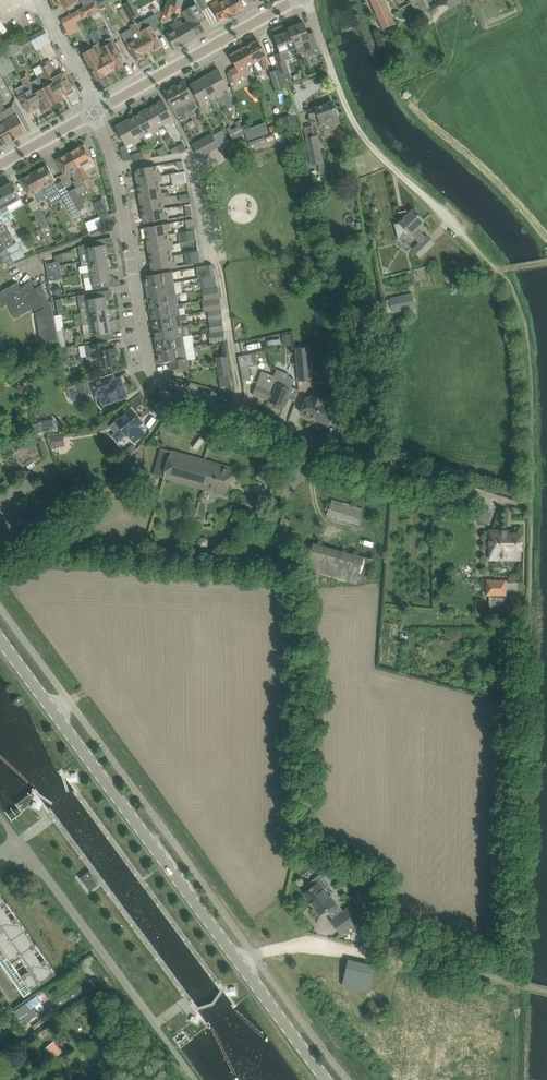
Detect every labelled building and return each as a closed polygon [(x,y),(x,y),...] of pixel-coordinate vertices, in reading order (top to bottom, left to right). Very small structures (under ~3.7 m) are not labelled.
[(84,7),(78,10),(82,18),(83,19),(87,17),(88,18),(97,13),(96,12),(101,10),(96,0),(84,7)] [(203,10),(209,7),(205,0),(197,0),(203,10)] [(210,4),(220,21),(232,15),(224,0),(218,0),(210,4)] [(232,15),(244,8),(240,0),(224,0),(232,15)] [(383,29),(394,24),(384,0),(371,0),(383,29)] [(418,15),(428,10),(423,0),(410,0),(418,15)] [(18,28),(4,2),(0,4),(0,37),(18,28)] [(168,4),(165,14),(171,16),(172,12),(180,14),(182,9),(168,4)] [(196,37),(206,32),(197,16),(203,13),(197,4),(183,12),(188,21),(187,22),(196,37)] [(132,6),(125,10),(130,19),(137,15),(132,6)] [(120,10),(119,10),(126,22),(130,20),(123,8),(120,10)] [(61,19),(68,31),(77,26),(75,23),(75,22),(82,18),(78,10),(61,19)] [(433,20),(428,10),(418,15),(423,25),(433,20)] [(145,41),(150,49),(152,48),(153,50),(162,45),(154,32),(160,28),(159,27),(160,24),(155,14),(137,24),(135,20),(132,22),(133,25),(130,26),(131,28),(134,32),(140,29),(143,35),(140,37),(143,42),(145,41)] [(174,24),(185,43),(196,37),(187,22),(184,24),(181,20),(174,24)] [(289,28),(296,48),(298,53),(318,46),(313,32),(308,34),(304,22),(289,28)] [(175,49),(185,43),(174,24),(166,29),(168,33),(166,34),(175,49)] [(92,34),(97,42),(105,36),(99,28),(92,34)] [(143,53),(150,49),(145,41),(143,42),(140,37),(143,35),(140,29),(134,32),(131,28),(121,34),(127,44),(135,60),(144,55),(143,53)] [(283,33),(275,36),(281,53),(274,55),(281,76),(289,73),(285,60),(290,58),(288,51),(296,48),(289,28),(282,30),(283,33)] [(44,29),(29,37),(33,44),(48,36),(44,29)] [(102,50),(96,53),(99,59),(102,58),(105,63),(108,62),(112,70),(114,69),(115,71),(124,66),(115,51),(119,49),(112,36),(98,44),(102,50)] [(19,43),(23,50),(33,44),(29,37),(19,43)] [(16,40),(5,46),(11,57),(22,50),(16,40)] [(245,47),(254,63),(259,60),(263,69),(270,65),(265,57),(267,55),(258,40),(245,47)] [(94,48),(83,53),(98,80),(106,76),(105,74),(112,70),(108,62),(105,63),(102,58),(99,59),(96,53),(102,50),(98,44),(98,43),(93,46),(94,48)] [(246,67),(254,63),(245,47),(230,55),(237,67),(229,71),(235,81),(249,72),(246,67)] [(0,51),(0,70),(6,67),(4,63),(10,59),(4,48),(0,51)] [(52,52),(51,54),(55,61),(58,61),(60,60),(55,50),(52,52)] [(62,95),(73,89),(64,72),(57,76),(54,70),(56,69),(51,60),(44,64),(45,66),(48,65),(51,71),(46,74),(49,80),(53,78),(62,95)] [(44,88),(53,105),(64,99),(62,95),(53,78),(49,80),(46,74),(51,71),(48,65),(45,66),(44,64),(41,66),(44,72),(37,76),(38,78),(44,88)] [(209,75),(221,95),(225,93),(223,91),(229,87),(219,69),(209,75)] [(276,90),(285,88),(278,69),(270,72),(276,90)] [(29,113),(40,107),(31,90),(29,92),(25,85),(31,82),(28,76),(25,78),(23,75),(20,77),(25,84),(16,89),(29,113)] [(200,80),(210,98),(215,95),(217,97),(221,95),(209,75),(200,80)] [(40,107),(42,111),(53,105),(44,88),(38,78),(31,82),(25,85),(29,92),(31,90),(40,107)] [(184,80),(164,91),(180,121),(188,117),(186,114),(198,108),(184,80)] [(204,101),(210,98),(200,80),(190,85),(201,106),(206,104),(204,101)] [(153,106),(164,124),(169,121),(170,123),(175,121),(163,100),(153,106)] [(315,108),(308,110),(311,118),(318,115),(321,124),(338,118),(338,117),(340,116),(337,110),(335,110),(332,101),(315,107),(315,108)] [(2,112),(1,112),(16,138),(27,132),(13,106),(2,112)] [(144,111),(156,132),(160,129),(158,127),(164,124),(153,106),(144,111)] [(4,145),(16,138),(1,112),(2,112),(0,109),(0,137),(4,145)] [(135,116),(145,134),(150,131),(152,134),(156,132),(144,111),(135,116)] [(295,113),(282,117),(285,125),(297,122),(295,113)] [(125,121),(137,142),(141,140),(139,138),(145,134),(135,116),(125,121)] [(230,126),(226,128),(227,129),(227,130),(228,130),(231,135),(233,140),(245,133),(246,133),(241,119),(236,122),(238,126),(232,129),(230,126)] [(133,144),(137,142),(125,121),(116,127),(126,145),(131,142),(133,144)] [(265,122),(253,126),(257,136),(269,132),(265,122)] [(302,127),(307,138),(312,164),(323,162),(317,135),(316,136),(312,123),(302,127)] [(199,158),(219,147),(214,137),(212,133),(192,144),(199,158)] [(264,135),(248,141),(250,146),(266,140),(264,135)] [(183,143),(177,146),(180,153),(187,149),(183,143)] [(84,145),(70,152),(79,167),(76,169),(79,175),(85,172),(95,166),(92,160),(86,149),(84,145)] [(161,156),(168,155),(163,146),(157,150),(161,156)] [(180,153),(177,146),(170,149),(173,154),(180,153)] [(70,152),(57,160),(65,175),(71,172),(75,180),(73,181),(76,188),(75,188),(68,192),(78,211),(85,207),(79,195),(78,194),(88,189),(83,180),(84,180),(88,178),(85,172),(79,175),(76,169),(79,167),(70,152)] [(137,152),(130,153),(131,161),(132,160),(138,159),(137,152)] [(135,169),(137,180),(161,176),(165,175),(163,164),(135,169)] [(47,165),(34,172),(38,180),(42,188),(47,196),(59,190),(55,184),(54,181),(56,180),(47,165)] [(311,171),(314,182),(321,180),(320,176),(317,177),(316,170),(311,171)] [(180,172),(171,174),(173,185),(187,182),(185,171),(180,172)] [(34,172),(20,180),(29,195),(35,192),(39,200),(47,196),(42,188),(38,180),(34,172)] [(137,180),(139,191),(160,187),(159,181),(161,180),(161,176),(137,180)] [(84,180),(83,180),(88,189),(93,186),(88,178),(84,180)] [(323,190),(321,180),(314,182),(315,191),(323,190)] [(0,190),(0,214),(1,215),(10,210),(7,205),(20,198),(12,183),(0,190)] [(139,191),(141,201),(164,197),(163,193),(161,193),(160,187),(139,191)] [(63,195),(61,196),(62,198),(74,219),(75,219),(81,216),(78,211),(68,192),(63,195)] [(141,201),(143,212),(163,208),(162,202),(165,202),(164,197),(141,201)] [(42,229),(48,242),(56,239),(53,233),(50,235),(48,230),(51,228),(40,208),(33,212),(42,229)] [(164,214),(163,208),(143,212),(145,223),(172,218),(171,213),(164,214)] [(400,223),(395,224),(399,240),(404,232),(405,233),(406,234),(407,235),(409,235),(410,233),(419,243),(425,237),(416,228),(424,221),(413,209),(404,210),(406,216),(400,222),(400,223)] [(109,213),(101,216),(104,222),(112,219),(110,214),(109,213)] [(101,216),(86,221),(89,231),(104,226),(101,216)] [(7,248),(10,255),(18,251),(0,218),(0,236),(7,248)] [(147,238),(168,235),(167,228),(169,228),(168,223),(145,227),(147,238)] [(181,232),(178,232),(180,243),(197,240),(195,230),(194,230),(181,232)] [(147,238),(149,249),(172,245),(171,240),(169,241),(168,235),(147,238)] [(419,243),(413,249),(420,257),(434,243),(427,235),(425,237),(419,243)] [(79,248),(81,261),(108,257),(105,244),(99,245),(98,240),(95,240),(85,244),(85,247),(79,248)] [(172,245),(149,249),(151,259),(171,256),(170,249),(173,249),(172,245)] [(0,253),(0,260),(3,264),(6,262),(12,258),(10,255),(7,248),(0,253)] [(198,251),(185,253),(185,254),(187,264),(200,262),(198,251)] [(172,262),(171,256),(151,259),(153,270),(176,266),(175,261),(172,262)] [(88,265),(89,272),(110,268),(108,257),(81,261),(82,266),(88,265)] [(55,275),(62,274),(59,261),(53,262),(55,275)] [(46,264),(50,281),(60,278),(60,279),(63,278),(62,274),(55,275),(53,262),(46,264)] [(197,267),(199,278),(215,276),(213,264),(197,267)] [(110,268),(89,272),(84,273),(84,278),(90,277),(92,289),(106,287),(105,282),(112,281),(110,268)] [(145,276),(147,287),(174,283),(172,271),(145,276)] [(199,278),(201,289),(217,286),(215,276),(199,278)] [(0,292),(0,296),(5,305),(7,304),(15,318),(34,308),(35,310),(44,305),(44,308),(36,312),(41,341),(43,340),(44,347),(54,345),(53,342),(58,341),(51,301),(49,302),(47,295),(42,285),(35,289),(31,281),(21,287),(18,282),(0,292)] [(147,287),(149,298),(183,292),(182,285),(175,286),(174,283),(147,287)] [(53,287),(52,291),(54,294),(59,295),(62,292),(62,288),(60,285),(56,285),(53,287)] [(201,289),(203,300),(219,297),(217,286),(201,289)] [(78,295),(81,313),(108,308),(105,296),(99,297),(98,292),(78,295)] [(149,298),(151,308),(172,305),(179,304),(177,297),(180,297),(179,293),(183,293),(183,292),(149,298)] [(390,298),(394,313),(414,308),(411,294),(390,298)] [(202,301),(204,311),(220,308),(219,297),(203,300),(202,301)] [(151,308),(153,319),(180,315),(179,308),(184,307),(183,303),(179,304),(172,305),(151,308)] [(81,313),(83,324),(110,320),(108,308),(81,313)] [(209,311),(210,321),(222,319),(220,308),(204,311),(209,311)] [(55,315),(57,323),(58,330),(64,329),(61,314),(55,315)] [(153,319),(154,330),(175,326),(182,325),(180,315),(153,319)] [(210,321),(211,331),(223,329),(222,319),(210,321)] [(112,332),(110,320),(83,324),(85,337),(112,332)] [(154,330),(156,341),(184,336),(182,325),(175,326),(154,330)] [(225,341),(223,329),(211,331),(211,332),(210,332),(211,343),(225,341)] [(292,332),(282,333),(283,343),(292,342),(292,332)] [(156,341),(158,352),(185,347),(184,336),(156,341)] [(117,364),(116,354),(114,348),(110,349),(108,341),(93,344),(86,346),(87,357),(94,355),(97,368),(99,367),(99,370),(109,369),(108,366),(117,364)] [(68,357),(66,346),(60,347),(63,358),(68,357)] [(187,356),(185,347),(158,352),(160,363),(170,361),(171,370),(189,367),(187,356)] [(256,353),(239,356),(243,380),(252,380),(249,364),(257,362),(256,353)] [(215,357),(218,376),(229,374),(227,355),(215,357)] [(309,359),(298,361),(300,380),(311,379),(309,359)] [(275,384),(269,400),(270,401),(284,407),(285,406),(286,407),(290,395),(291,393),(290,393),(292,386),(295,379),(288,376),(289,373),(281,370),(277,369),(274,375),(273,375),(275,384)] [(257,384),(253,394),(269,400),(275,384),(273,375),(262,371),(257,384)] [(104,376),(90,381),(93,391),(94,395),(101,393),(104,404),(117,399),(127,396),(123,385),(121,385),(119,379),(115,381),(112,374),(114,373),(104,376)] [(68,389),(67,389),(71,401),(90,394),(89,392),(93,391),(90,381),(75,386),(68,389)] [(307,397),(301,412),(316,418),(316,419),(329,424),(335,408),(324,404),(326,400),(313,395),(311,398),(307,397)] [(116,421),(110,426),(115,433),(112,436),(118,444),(129,435),(135,442),(137,440),(146,433),(139,426),(143,423),(131,409),(123,416),(116,421)] [(40,422),(33,423),(36,438),(40,437),(39,432),(56,429),(54,418),(40,421),(40,422)] [(53,447),(67,444),(65,433),(51,436),(53,447)] [(13,442),(8,446),(12,451),(16,447),(13,442)] [(133,443),(126,449),(130,454),(137,448),(133,443)] [(161,448),(154,474),(196,486),(204,460),(161,448)] [(204,460),(196,486),(225,494),(234,468),(204,460)] [(67,465),(61,469),(65,477),(72,474),(67,465)] [(261,469),(257,478),(266,483),(270,474),(261,469)] [(256,513),(258,499),(239,495),(237,508),(256,513)] [(332,499),(327,514),(359,524),(364,510),(332,499)] [(517,535),(507,535),(507,532),(508,532),(491,532),(491,559),(520,559),(520,549),(517,549),(517,535)] [(310,556),(306,570),(356,583),(358,577),(368,579),(373,560),(363,557),(313,543),(312,547),(308,546),(306,552),(311,553),(310,556)] [(304,555),(300,568),(306,570),(310,556),(304,555)] [(490,580),(489,594),(491,594),(491,617),(506,617),(507,595),(508,595),(508,581),(490,580)] [(90,870),(80,878),(83,882),(84,882),(90,890),(98,885),(96,882),(98,881),(90,870)] [(304,892),(320,914),(334,903),(324,890),(328,888),(319,876),(307,885),(310,888),(304,892)] [(15,981),(19,986),(20,988),(25,995),(28,993),(38,985),(56,973),(56,972),(47,959),(36,943),(36,944),(17,917),(18,917),(7,901),(7,902),(0,892),(0,959),(15,981)] [(353,904),(331,920),(342,934),(363,918),(353,904)] [(374,965),(349,959),(342,985),(368,991),(374,965)] [(39,993),(14,1011),(22,1023),(29,1019),(29,1020),(51,1004),(46,996),(43,998),(39,993)] [(67,1038),(61,1042),(65,1049),(66,1048),(68,1051),(78,1044),(74,1038),(69,1041),(67,1038)] [(53,1059),(62,1052),(54,1041),(45,1048),(53,1059)]
